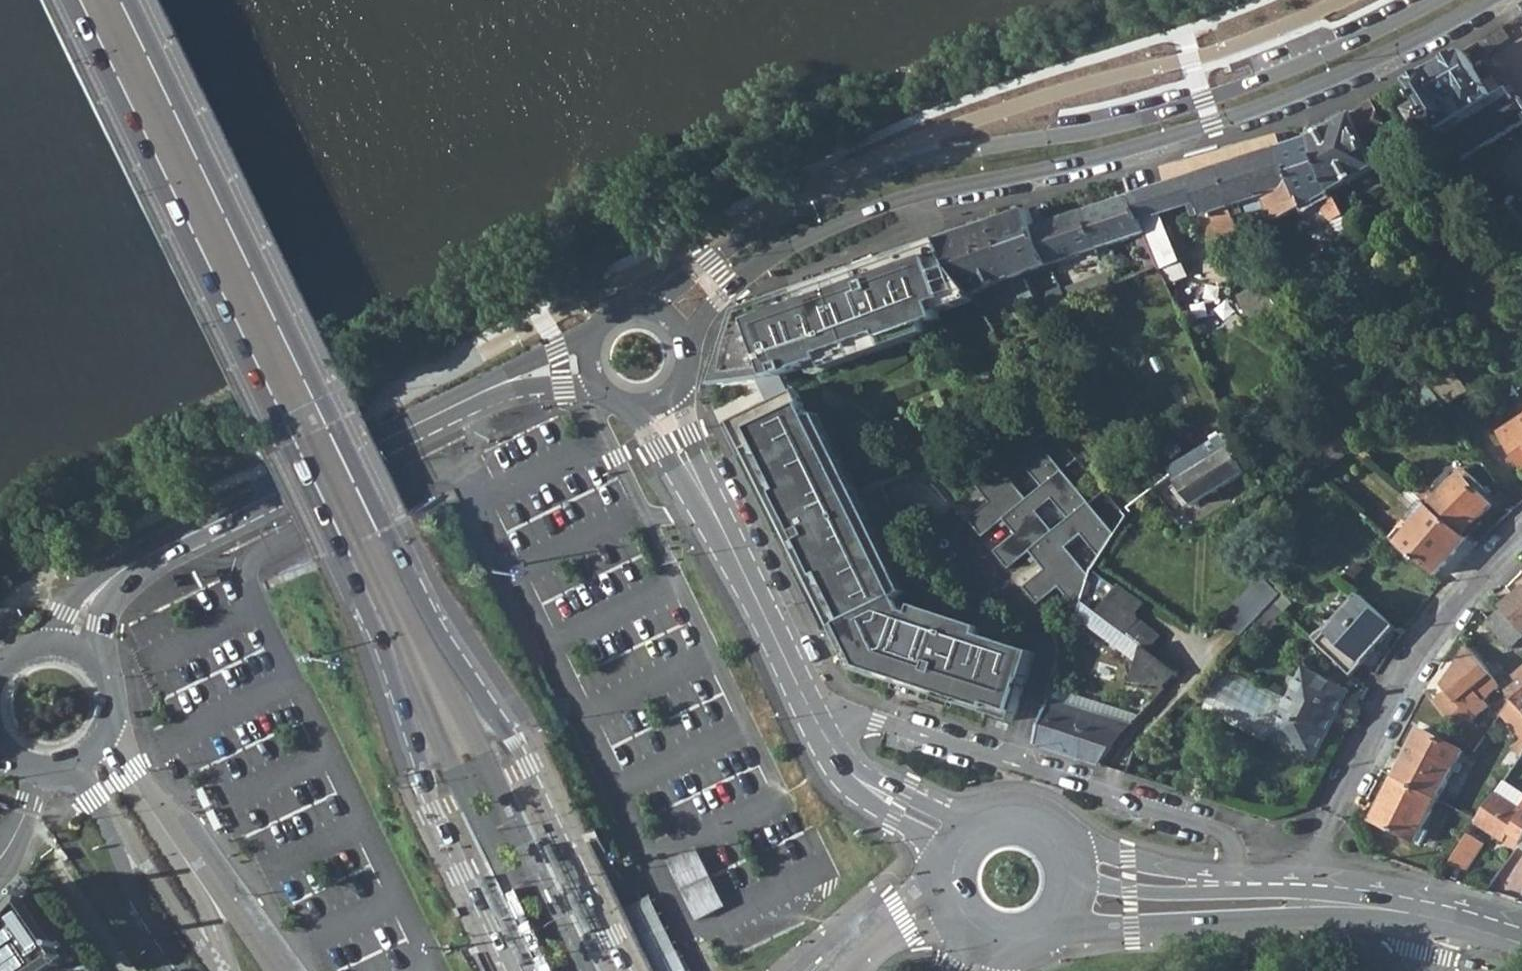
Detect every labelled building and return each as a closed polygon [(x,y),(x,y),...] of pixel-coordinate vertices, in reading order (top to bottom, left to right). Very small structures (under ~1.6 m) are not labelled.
[(1478,42),(1485,53),(1510,37),(1502,26),(1478,42)] [(1491,75),(1481,81),(1474,69),(1463,52),(1408,80),(1439,131),(1458,162),(1521,123),(1521,115),(1521,114),(1521,101),(1518,95),(1512,99),(1504,84),(1498,88),(1491,75)] [(1484,63),(1474,69),(1481,81),(1491,75),(1484,63)] [(1417,144),(1439,131),(1408,80),(1383,94),(1404,130),(1409,127),(1417,144)] [(1310,132),(1331,187),(1374,163),(1372,160),(1384,154),(1381,151),(1376,139),(1389,132),(1372,104),(1370,100),(1352,110),(1310,132)] [(1166,180),(1132,193),(1148,231),(1156,251),(1162,264),(1169,280),(1182,274),(1180,269),(1186,266),(1164,211),(1191,202),(1196,214),(1200,212),(1209,236),(1237,225),(1232,211),(1242,208),(1238,199),(1263,190),(1273,216),(1273,218),(1301,203),(1279,143),(1275,130),(1162,166),(1166,180)] [(1323,210),(1326,209),(1339,202),(1331,187),(1310,132),(1279,143),(1301,203),(1316,196),(1323,210)] [(1097,248),(1148,231),(1132,193),(1126,177),(1107,183),(1114,199),(1084,210),(1097,248)] [(1347,217),(1339,202),(1326,209),(1333,225),(1347,217)] [(1015,277),(1024,273),(1046,266),(1048,265),(1034,226),(1027,209),(993,222),(1013,274),(1015,277)] [(1034,226),(1048,265),(1097,248),(1084,210),(1034,226)] [(977,291),(1013,274),(993,222),(942,240),(951,262),(974,302),(975,304),(983,300),(977,291)] [(1241,230),(1253,254),(1260,251),(1257,244),(1259,243),(1252,225),(1241,230)] [(951,262),(942,240),(742,313),(726,367),(719,388),(762,382),(786,378),(785,377),(812,368),(926,326),(941,321),(938,315),(974,302),(951,262)] [(1162,264),(1156,251),(1105,271),(1110,285),(1162,264)] [(1072,291),(1064,295),(1068,302),(1110,285),(1105,271),(1069,284),(1072,291)] [(1024,273),(1015,277),(1025,298),(1034,294),(1024,273)] [(1238,292),(1249,315),(1276,302),(1265,278),(1238,292)] [(1036,297),(1043,311),(1068,302),(1064,295),(1060,288),(1036,297)] [(926,326),(812,368),(815,377),(929,335),(926,326)] [(1443,405),(1467,390),(1451,365),(1434,376),(1432,377),(1427,381),(1443,405)] [(774,407),(795,397),(786,378),(762,382),(774,407)] [(774,407),(737,425),(857,670),(862,667),(883,674),(882,678),(988,712),(991,704),(1018,713),(1037,653),(983,635),(917,614),(908,611),(902,597),(816,420),(802,393),(795,397),(774,407)] [(816,420),(902,597),(910,592),(824,416),(816,420)] [(1521,466),(1521,421),(1502,434),(1521,466)] [(1175,470),(1196,501),(1248,468),(1230,427),(1172,465),(1175,470)] [(1018,534),(996,552),(1010,569),(1031,551),(1047,569),(1025,587),(1039,604),(1060,586),(1079,609),(1089,579),(1090,575),(1064,544),(1080,531),(1100,555),(1115,533),(1037,439),(979,487),(991,503),(970,520),(984,537),(1005,519),(1018,534)] [(1464,471),(1430,505),(1469,538),(1485,521),(1482,516),(1495,504),(1464,471)] [(1392,539),(1436,577),(1469,538),(1430,505),(1424,500),(1392,539)] [(1235,609),(1252,625),(1281,594),(1264,578),(1235,609)] [(1143,643),(1150,648),(1161,634),(1135,612),(1144,603),(1118,582),(1116,585),(1098,607),(1143,643)] [(1521,629),(1521,590),(1503,606),(1521,629)] [(1362,663),(1395,627),(1361,595),(1337,620),(1326,626),(1319,632),(1314,636),(1350,671),(1352,674),(1362,663)] [(917,614),(983,635),(985,627),(920,606),(917,614)] [(1510,647),(1521,638),(1521,629),(1503,606),(1490,622),(1510,647)] [(1254,626),(1266,637),(1281,622),(1269,611),(1254,626)] [(1134,679),(1164,684),(1177,669),(1150,648),(1143,643),(1134,679)] [(1459,674),(1444,686),(1447,691),(1434,702),(1476,751),(1487,737),(1473,720),(1489,707),(1483,701),(1501,686),(1467,646),(1454,667),(1459,674)] [(857,670),(882,678),(883,674),(862,667),(857,670)] [(1272,734),(1315,757),(1350,691),(1308,668),(1272,734)] [(1513,676),(1519,682),(1507,693),(1513,700),(1521,710),(1521,669),(1513,676)] [(1134,721),(1052,695),(1036,744),(1084,760),(1093,730),(1119,739),(1134,721)] [(1521,739),(1521,710),(1513,700),(1502,715),(1521,739)] [(988,712),(1015,721),(1018,713),(991,704),(988,712)] [(1397,776),(1440,799),(1467,753),(1424,729),(1397,776)] [(1084,760),(1100,764),(1119,739),(1093,730),(1084,760)] [(1374,819),(1416,842),(1440,799),(1397,776),(1374,819)] [(1477,823),(1516,848),(1521,842),(1521,840),(1521,793),(1505,781),(1497,793),(1478,820),(1477,823)] [(209,788),(201,792),(209,810),(217,806),(209,788)] [(219,810),(211,814),(220,832),(228,828),(219,810)] [(1470,833),(1451,861),(1469,867),(1485,843),(1470,833)] [(553,845),(546,847),(589,934),(596,930),(553,845)] [(670,859),(699,918),(727,904),(699,845),(670,859)] [(1451,861),(1449,864),(1467,870),(1469,867),(1451,861)] [(529,963),(487,877),(480,880),(523,966),(529,963)] [(31,884),(0,920),(0,970),(50,970),(78,952),(31,884)]
